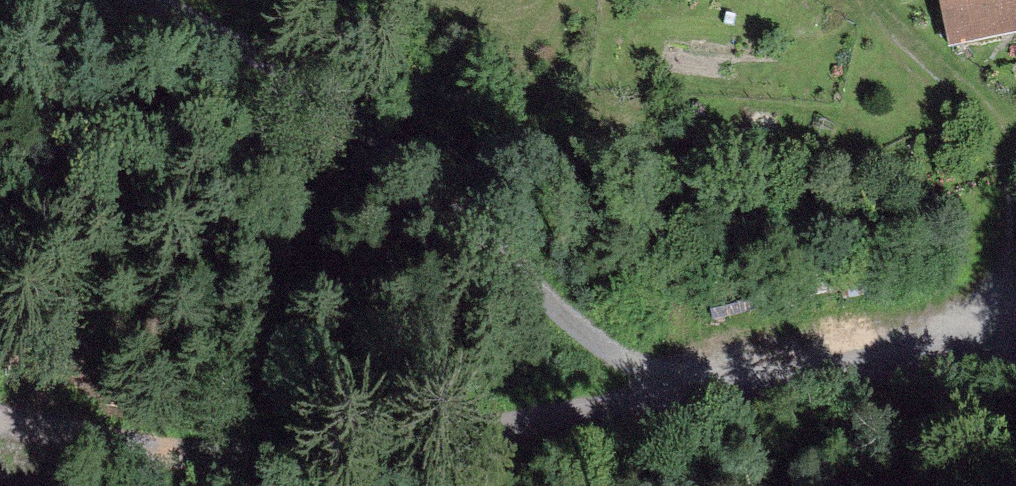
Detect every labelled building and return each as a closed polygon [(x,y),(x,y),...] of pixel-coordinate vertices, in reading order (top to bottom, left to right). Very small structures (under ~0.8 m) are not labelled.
[(963,53),(1015,44),(1015,0),(954,0),(963,53)]
